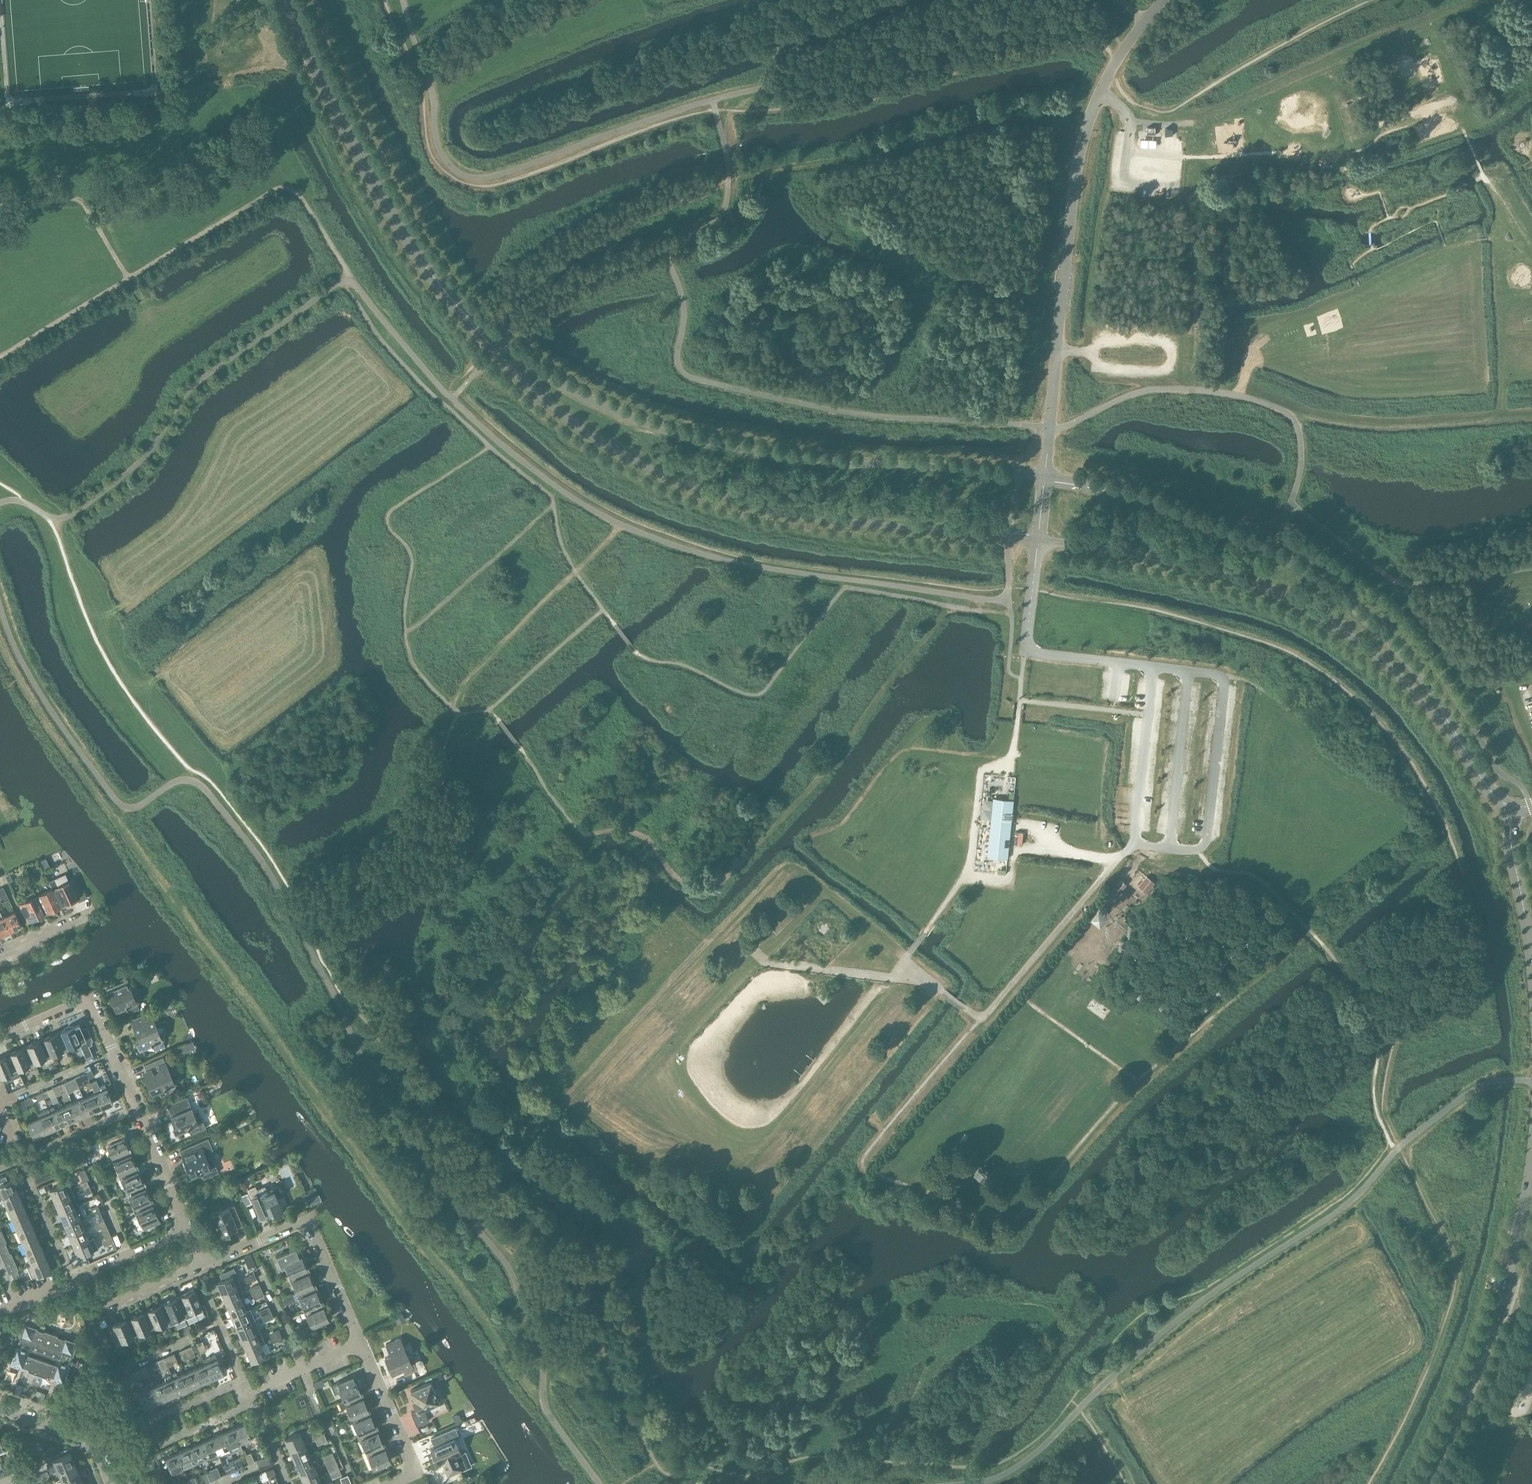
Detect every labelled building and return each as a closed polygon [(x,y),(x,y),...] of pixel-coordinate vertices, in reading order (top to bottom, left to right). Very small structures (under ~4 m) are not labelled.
[(994,799),(988,857),(1009,859),(1013,818),(1015,801),(994,799)] [(66,873),(49,881),(52,888),(60,905),(70,901),(71,902),(77,899),(75,895),(79,893),(72,878),(69,880),(66,873)] [(1147,876),(1139,886),(1147,892),(1148,891),(1149,893),(1154,886),(1152,885),(1155,882),(1147,876)] [(1122,880),(1109,895),(1113,899),(1126,884),(1122,880)] [(52,888),(36,895),(44,913),(54,908),(55,910),(61,907),(60,905),(52,888)] [(35,896),(19,903),(27,921),(38,916),(38,917),(44,915),(44,913),(36,895),(35,896)] [(1101,918),(1110,909),(1101,900),(1092,909),(1101,918)] [(14,911),(3,916),(9,931),(21,925),(14,911)] [(0,918),(0,935),(9,931),(3,916),(0,918)] [(133,966),(128,969),(131,976),(136,974),(133,966)] [(127,980),(107,989),(116,1010),(126,1006),(129,1013),(139,1008),(127,980)] [(130,1019),(140,1041),(137,1043),(140,1049),(152,1043),(155,1050),(165,1046),(150,1011),(130,1019)] [(64,1030),(61,1031),(68,1047),(80,1042),(86,1057),(92,1054),(88,1045),(92,1044),(90,1041),(92,1040),(87,1028),(82,1030),(79,1024),(74,1027),(73,1026),(72,1026),(71,1026),(69,1026),(67,1027),(66,1028),(65,1029),(64,1030)] [(61,1031),(45,1038),(52,1054),(68,1047),(61,1031)] [(45,1038),(28,1046),(35,1062),(52,1054),(45,1038)] [(193,1041),(180,1047),(183,1053),(196,1047),(193,1041)] [(28,1046),(11,1053),(18,1069),(35,1062),(28,1046)] [(1,1076),(18,1069),(11,1053),(0,1058),(0,1075),(1,1076)] [(146,1071),(152,1086),(150,1087),(152,1093),(164,1088),(167,1094),(177,1090),(163,1057),(144,1065),(146,1071)] [(86,1072),(89,1078),(94,1076),(92,1070),(86,1072)] [(75,1077),(79,1087),(85,1084),(84,1080),(89,1078),(86,1072),(75,1077)] [(74,1090),(69,1079),(63,1082),(66,1088),(68,1092),(74,1090)] [(96,1080),(91,1083),(94,1088),(96,1092),(95,1092),(101,1107),(113,1102),(105,1083),(99,1086),(96,1080)] [(52,1087),(56,1096),(61,1093),(60,1090),(66,1088),(63,1082),(52,1087)] [(47,1089),(41,1092),(43,1098),(49,1095),(50,1098),(56,1096),(52,1087),(47,1089)] [(95,1092),(83,1097),(90,1112),(101,1107),(95,1092)] [(29,1097),(24,1099),(26,1105),(32,1103),(29,1097)] [(83,1097),(72,1102),(78,1117),(90,1112),(83,1097)] [(167,1105),(176,1125),(173,1127),(176,1133),(188,1128),(191,1134),(206,1128),(198,1109),(192,1111),(187,1097),(167,1105)] [(72,1102),(61,1107),(67,1122),(78,1117),(72,1102)] [(53,1105),(48,1108),(56,1127),(67,1122),(61,1107),(55,1110),(53,1105)] [(36,1113),(38,1117),(45,1132),(56,1127),(48,1108),(36,1113)] [(38,1117),(27,1122),(33,1137),(45,1132),(38,1117)] [(128,1148),(120,1132),(104,1139),(111,1155),(128,1148)] [(179,1151),(188,1170),(186,1171),(188,1177),(200,1172),(203,1178),(218,1172),(209,1151),(213,1149),(208,1138),(179,1151)] [(88,1145),(82,1148),(84,1154),(90,1152),(88,1145)] [(128,1148),(111,1155),(119,1173),(135,1166),(128,1148)] [(126,1189),(142,1182),(135,1166),(119,1173),(126,1189)] [(0,1177),(0,1197),(2,1196),(17,1190),(12,1178),(7,1180),(5,1175),(0,1177)] [(68,1181),(49,1190),(54,1201),(73,1193),(68,1181)] [(133,1206),(150,1199),(142,1182),(126,1189),(133,1206)] [(255,1186),(247,1189),(250,1197),(259,1217),(275,1210),(275,1213),(282,1210),(277,1198),(283,1195),(279,1185),(267,1190),(265,1186),(257,1189),(255,1186)] [(83,1188),(86,1194),(92,1192),(89,1186),(83,1188)] [(17,1190),(2,1196),(7,1207),(22,1201),(17,1190)] [(73,1193),(54,1201),(58,1212),(78,1204),(76,1199),(73,1193)] [(241,1195),(245,1206),(251,1203),(246,1193),(241,1195)] [(159,1222),(150,1199),(133,1206),(143,1229),(159,1222)] [(22,1201),(7,1207),(12,1219),(26,1212),(22,1201)] [(78,1204),(58,1212),(63,1223),(79,1217),(83,1216),(83,1215),(78,1204)] [(205,1217),(209,1227),(216,1224),(221,1236),(228,1234),(227,1231),(242,1225),(233,1205),(205,1217)] [(95,1216),(92,1218),(94,1223),(104,1219),(99,1208),(93,1211),(95,1216)] [(26,1212),(12,1219),(16,1230),(31,1224),(26,1212)] [(79,1217),(63,1223),(68,1235),(83,1228),(79,1217)] [(104,1219),(94,1223),(97,1230),(101,1228),(103,1233),(108,1230),(104,1219)] [(31,1224),(16,1230),(21,1241),(36,1235),(31,1224)] [(83,1228),(68,1235),(73,1246),(88,1239),(83,1228)] [(105,1239),(102,1240),(104,1246),(114,1243),(108,1230),(103,1233),(105,1239)] [(36,1235),(21,1241),(26,1252),(41,1246),(36,1235)] [(88,1239),(73,1246),(78,1257),(93,1251),(91,1245),(96,1243),(93,1237),(88,1239)] [(41,1246),(26,1252),(31,1264),(45,1257),(41,1246)] [(0,1250),(0,1253),(4,1262),(13,1258),(11,1253),(10,1253),(7,1247),(0,1250)] [(286,1265),(289,1274),(305,1267),(297,1247),(276,1256),(281,1267),(286,1265)] [(31,1264),(27,1266),(32,1277),(36,1276),(36,1275),(50,1269),(45,1257),(31,1264)] [(17,1270),(17,1271),(18,1270),(13,1258),(4,1262),(9,1274),(11,1273),(11,1272),(17,1270)] [(296,1291),(312,1284),(305,1267),(289,1274),(296,1291)] [(223,1279),(216,1282),(221,1293),(236,1287),(241,1285),(233,1268),(220,1273),(223,1279)] [(19,1276),(17,1271),(17,1270),(11,1272),(11,1273),(14,1279),(19,1276)] [(257,1279),(254,1273),(244,1277),(247,1283),(257,1279)] [(252,1293),(261,1289),(259,1284),(249,1288),(252,1293)] [(304,1309),(320,1302),(312,1284),(296,1291),(297,1292),(293,1293),(295,1298),(299,1297),(304,1309)] [(236,1287),(221,1293),(226,1304),(241,1298),(236,1287)] [(193,1289),(176,1297),(183,1313),(185,1318),(190,1316),(202,1310),(200,1306),(193,1289)] [(264,1295),(261,1289),(252,1293),(254,1299),(264,1295)] [(176,1297),(160,1304),(167,1320),(169,1325),(185,1318),(183,1313),(176,1297)] [(241,1298),(226,1304),(231,1315),(250,1307),(248,1305),(247,1303),(243,1303),(241,1298)] [(320,1302),(304,1309),(311,1325),(327,1318),(320,1302)] [(160,1304),(143,1311),(150,1328),(167,1320),(160,1304)] [(250,1307),(231,1315),(236,1326),(254,1318),(250,1308),(250,1307)] [(271,1311),(269,1307),(259,1311),(261,1316),(271,1311)] [(126,1318),(133,1335),(150,1328),(143,1311),(126,1318)] [(271,1311),(261,1316),(264,1322),(273,1318),(271,1311)] [(401,1314),(395,1317),(398,1322),(404,1319),(401,1314)] [(126,1318),(109,1326),(116,1342),(133,1335),(126,1318)] [(254,1318),(236,1326),(236,1327),(241,1338),(259,1330),(254,1318)] [(63,1382),(70,1364),(69,1364),(72,1355),(73,1356),(78,1342),(65,1337),(65,1338),(57,1336),(57,1335),(45,1330),(45,1331),(37,1328),(37,1327),(25,1323),(20,1337),(21,1337),(18,1346),(17,1345),(10,1363),(23,1368),(24,1365),(28,1367),(27,1368),(47,1376),(48,1374),(51,1375),(50,1378),(63,1382)] [(271,1338),(281,1334),(278,1329),(269,1333),(271,1338)] [(259,1330),(241,1338),(246,1349),(260,1343),(264,1341),(259,1330)] [(271,1338),(273,1344),(283,1340),(281,1334),(271,1338)] [(384,1355),(392,1372),(402,1368),(405,1374),(416,1369),(413,1361),(410,1362),(407,1355),(412,1353),(408,1344),(403,1346),(399,1337),(386,1343),(390,1353),(384,1355)] [(206,1351),(202,1341),(196,1343),(200,1354),(206,1351)] [(260,1343),(246,1349),(251,1360),(265,1354),(260,1343)] [(186,1348),(190,1358),(195,1356),(191,1346),(186,1348)] [(186,1348),(179,1351),(184,1360),(190,1358),(186,1348)] [(205,1362),(212,1377),(223,1372),(215,1353),(204,1358),(206,1362),(205,1362)] [(163,1358),(167,1367),(173,1365),(169,1356),(163,1358)] [(163,1358),(157,1360),(161,1370),(167,1367),(163,1358)] [(194,1367),(200,1382),(212,1377),(205,1362),(194,1367)] [(141,1368),(145,1377),(150,1375),(146,1365),(141,1368)] [(183,1372),(189,1387),(200,1382),(194,1367),(183,1372)] [(141,1368),(130,1372),(134,1382),(145,1377),(141,1368)] [(170,1373),(178,1392),(189,1387),(183,1372),(177,1375),(175,1371),(170,1373)] [(160,1382),(167,1397),(178,1392),(170,1373),(165,1376),(166,1379),(160,1382)] [(340,1391),(344,1400),(360,1393),(352,1376),(330,1385),(334,1394),(340,1391)] [(148,1383),(155,1401),(167,1397),(160,1382),(154,1384),(153,1381),(148,1383)] [(410,1389),(414,1399),(412,1400),(416,1410),(411,1413),(416,1425),(429,1419),(423,1407),(438,1401),(429,1381),(410,1389)] [(155,1401),(148,1383),(136,1388),(144,1406),(155,1401)] [(360,1393),(344,1400),(338,1403),(341,1409),(347,1407),(351,1416),(367,1409),(360,1393)] [(367,1409),(351,1416),(358,1433),(374,1426),(367,1409)] [(233,1427),(239,1442),(257,1434),(254,1427),(247,1430),(244,1422),(233,1427)] [(374,1426),(358,1433),(365,1450),(382,1443),(374,1426)] [(233,1427),(221,1432),(228,1447),(239,1442),(233,1427)] [(433,1444),(429,1446),(437,1463),(441,1462),(447,1476),(463,1469),(471,1465),(465,1451),(461,1453),(455,1438),(458,1436),(454,1427),(431,1438),(433,1444)] [(315,1439),(324,1435),(322,1430),(312,1434),(315,1439)] [(210,1437),(218,1455),(229,1451),(228,1447),(221,1432),(210,1437)] [(299,1432),(284,1439),(289,1450),(304,1444),(299,1432)] [(315,1439),(317,1445),(327,1441),(324,1435),(315,1439)] [(210,1437),(199,1442),(205,1457),(207,1460),(218,1455),(210,1437)] [(205,1457),(199,1442),(188,1447),(194,1461),(205,1457)] [(382,1443),(365,1450),(373,1467),(389,1460),(382,1443)] [(304,1444),(289,1450),(294,1461),(308,1455),(304,1444)] [(177,1451),(183,1466),(194,1461),(188,1447),(177,1451)] [(172,1471),(183,1466),(177,1451),(165,1456),(172,1471)] [(324,1461),(334,1457),(332,1452),(322,1457),(324,1461)] [(53,1460),(47,1463),(51,1472),(57,1470),(75,1462),(71,1453),(53,1460)] [(255,1462),(251,1453),(245,1455),(249,1465),(255,1462)] [(308,1455),(294,1461),(299,1472),(299,1473),(313,1466),(308,1455)] [(238,1470),(244,1467),(239,1457),(233,1460),(238,1470)] [(324,1461),(329,1472),(339,1468),(334,1457),(324,1461)] [(238,1470),(233,1460),(228,1462),(232,1472),(238,1470)] [(75,1462),(57,1470),(61,1479),(78,1471),(75,1462)] [(313,1466),(299,1473),(303,1483),(318,1477),(313,1466)] [(215,1479),(221,1477),(217,1467),(211,1470),(215,1479)] [(339,1468),(329,1472),(332,1479),(342,1475),(339,1468)] [(215,1479),(211,1470),(206,1472),(210,1481),(215,1479)] [(61,1479),(63,1483),(73,1483),(82,1480),(78,1471),(61,1479)] [(273,1474),(267,1476),(270,1483),(278,1483),(273,1474)] [(303,1483),(304,1483),(328,1483),(323,1475),(318,1477),(303,1483)]
